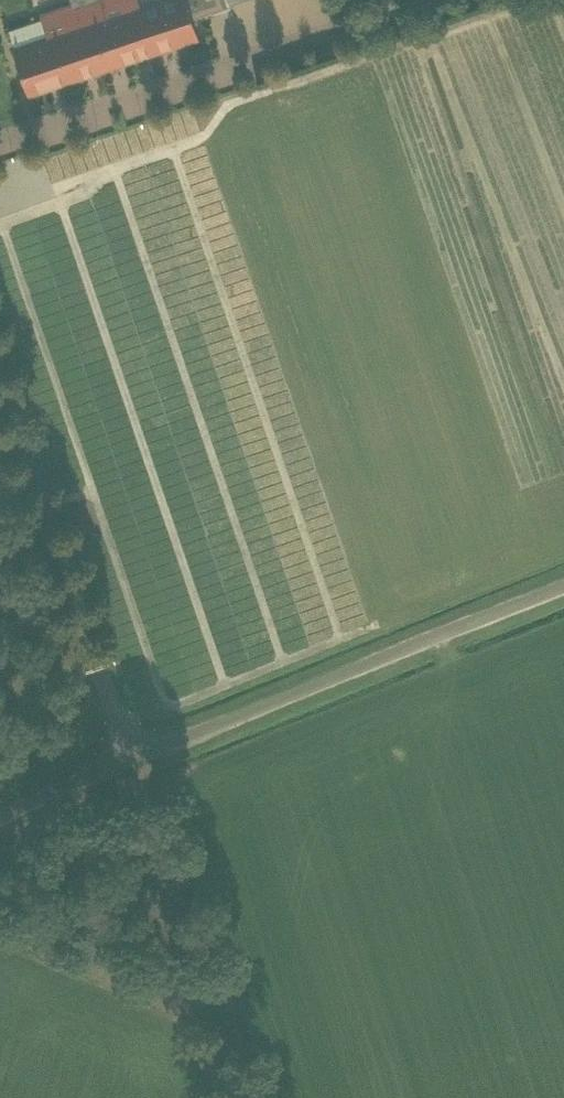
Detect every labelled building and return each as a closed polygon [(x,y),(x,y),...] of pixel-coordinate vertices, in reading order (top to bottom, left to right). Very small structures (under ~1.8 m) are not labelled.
[(28,89),(196,33),(185,0),(154,0),(135,6),(133,0),(78,0),(41,12),(49,36),(14,47),(28,89)]
